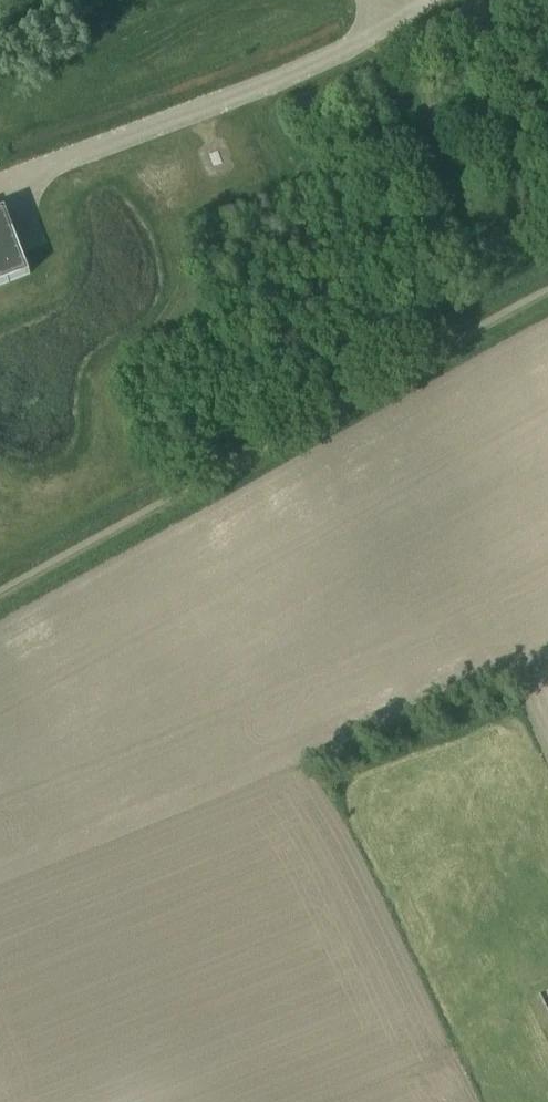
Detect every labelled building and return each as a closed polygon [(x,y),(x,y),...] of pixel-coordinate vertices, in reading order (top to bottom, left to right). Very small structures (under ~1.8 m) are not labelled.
[(0,212),(0,284),(30,273),(6,210),(0,212)]
